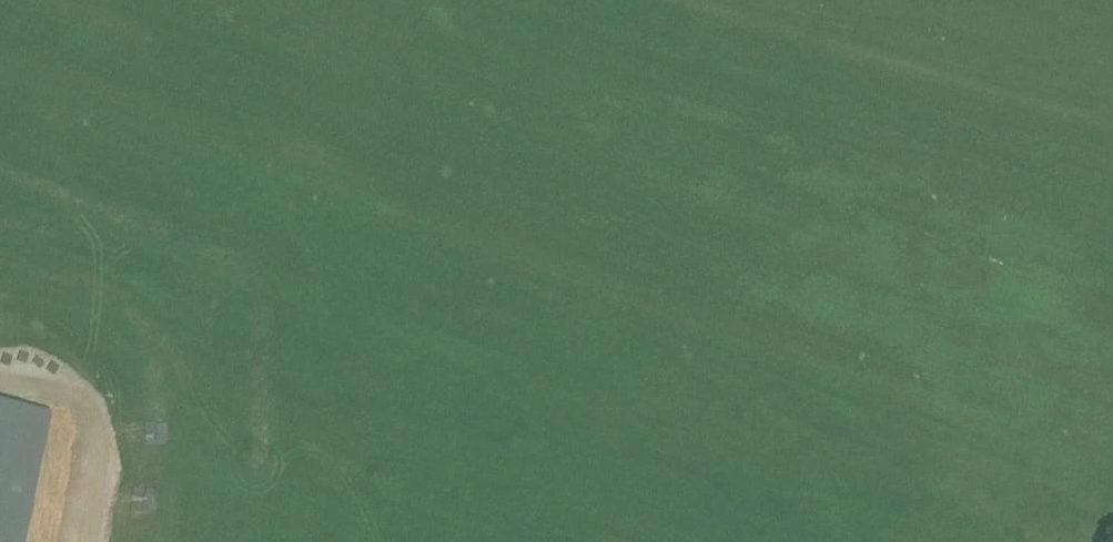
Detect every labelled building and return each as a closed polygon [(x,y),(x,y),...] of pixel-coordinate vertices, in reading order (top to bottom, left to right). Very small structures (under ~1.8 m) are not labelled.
[(68,414),(0,401),(0,541),(43,541),(68,414)]
